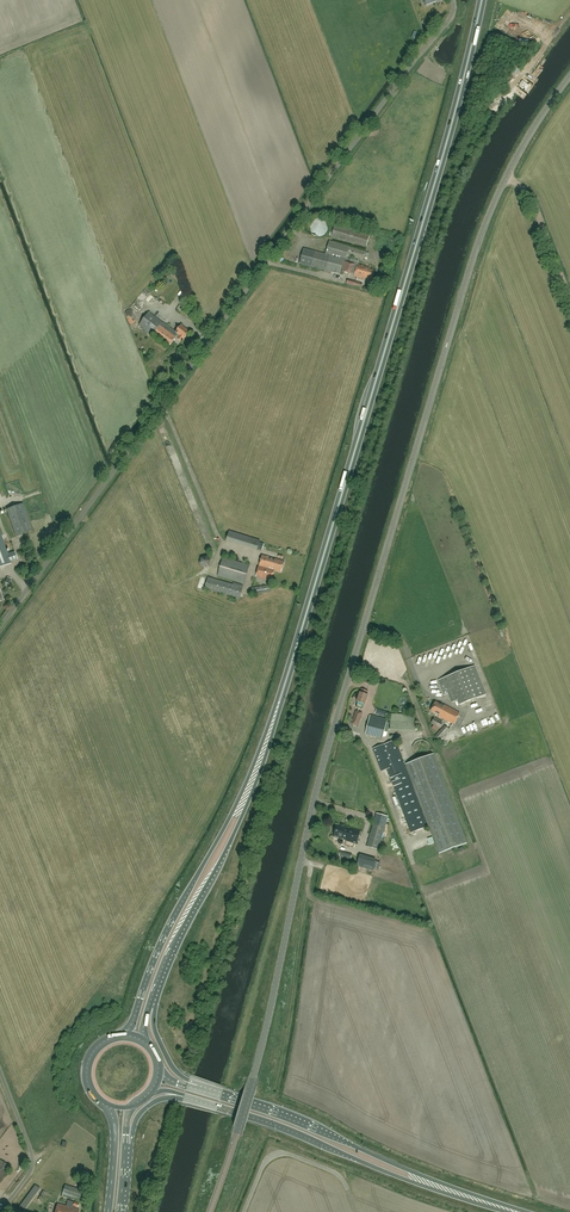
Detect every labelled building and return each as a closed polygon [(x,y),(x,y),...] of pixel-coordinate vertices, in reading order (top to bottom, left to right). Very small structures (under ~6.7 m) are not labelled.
[(326,221),(325,220),(324,219),(323,219),(322,218),(321,218),(320,218),(319,218),(318,217),(317,218),(316,218),(315,218),(314,219),(313,219),(312,220),(311,221),(311,222),(310,223),(310,224),(309,224),(309,225),(309,226),(309,227),(309,228),(309,229),(310,230),(310,231),(310,232),(311,232),(311,233),(312,234),(313,234),(313,235),(314,235),(315,236),(316,236),(317,236),(318,236),(319,236),(320,236),(321,236),(322,235),(323,235),(324,235),(325,234),(325,233),(326,233),(326,232),(327,231),(327,230),(328,229),(328,228),(328,227),(328,226),(328,225),(327,224),(327,223),(327,222),(326,221)] [(362,233),(335,225),(332,236),(366,246),(370,232),(363,230),(362,233)] [(329,241),(326,254),(304,249),(300,264),(340,274),(343,275),(344,272),(355,275),(354,276),(368,280),(368,278),(372,279),(374,270),(370,269),(370,268),(358,264),(359,260),(347,257),(348,255),(363,259),(365,252),(349,247),(350,247),(329,241)] [(176,332),(149,312),(139,325),(169,347),(176,337),(178,334),(180,336),(178,339),(182,342),(184,339),(189,332),(181,325),(176,332)] [(32,530),(23,504),(6,509),(16,536),(32,530)] [(260,540),(230,531),(227,540),(257,549),(260,540)] [(11,564),(10,562),(18,559),(15,552),(7,555),(0,536),(0,568),(11,564)] [(262,555),(256,577),(272,581),(275,570),(281,572),(284,561),(262,555)] [(249,566),(223,558),(218,576),(244,583),(249,566)] [(243,588),(208,578),(205,588),(240,598),(243,588)] [(270,585),(251,588),(252,595),(271,592),(270,585)] [(421,666),(417,671),(423,675),(427,670),(421,666),(423,663),(417,659),(415,662),(421,666)] [(438,680),(444,695),(448,693),(452,702),(458,700),(460,705),(486,694),(475,666),(438,680)] [(362,709),(364,704),(365,704),(368,695),(367,695),(368,691),(361,689),(360,693),(360,692),(357,702),(358,702),(357,707),(362,709)] [(438,716),(454,725),(460,713),(444,705),(443,706),(436,702),(431,711),(439,715),(438,716)] [(358,726),(361,716),(362,713),(356,711),(352,724),(358,726)] [(415,715),(391,714),(390,730),(414,731),(415,723),(415,715)] [(365,734),(383,738),(388,720),(370,715),(365,734)] [(443,723),(434,718),(431,723),(440,728),(443,723)] [(472,725),(471,732),(477,732),(478,726),(483,727),(484,723),(478,723),(478,726),(472,725)] [(445,725),(435,736),(440,741),(450,730),(445,725)] [(428,826),(396,740),(373,749),(381,771),(387,769),(411,833),(428,826)] [(439,854),(467,843),(434,754),(405,765),(439,854)] [(367,847),(378,850),(385,827),(373,824),(367,847)] [(333,836),(335,837),(335,838),(337,838),(338,838),(346,840),(346,841),(357,844),(360,831),(347,827),(347,828),(336,825),(333,836)] [(343,857),(342,858),(351,860),(352,854),(340,851),(339,856),(343,857)] [(360,856),(357,866),(372,870),(375,860),(360,856)] [(0,1160),(0,1182),(11,1168),(0,1160)] [(14,1173),(18,1175),(25,1164),(21,1162),(14,1173)] [(3,1189),(7,1192),(16,1179),(12,1176),(3,1189)] [(65,1184),(62,1195),(80,1200),(83,1190),(65,1184)] [(55,1211),(79,1211),(79,1210),(74,1208),(75,1207),(78,1208),(79,1203),(74,1202),(72,1208),(58,1203),(55,1211)]
